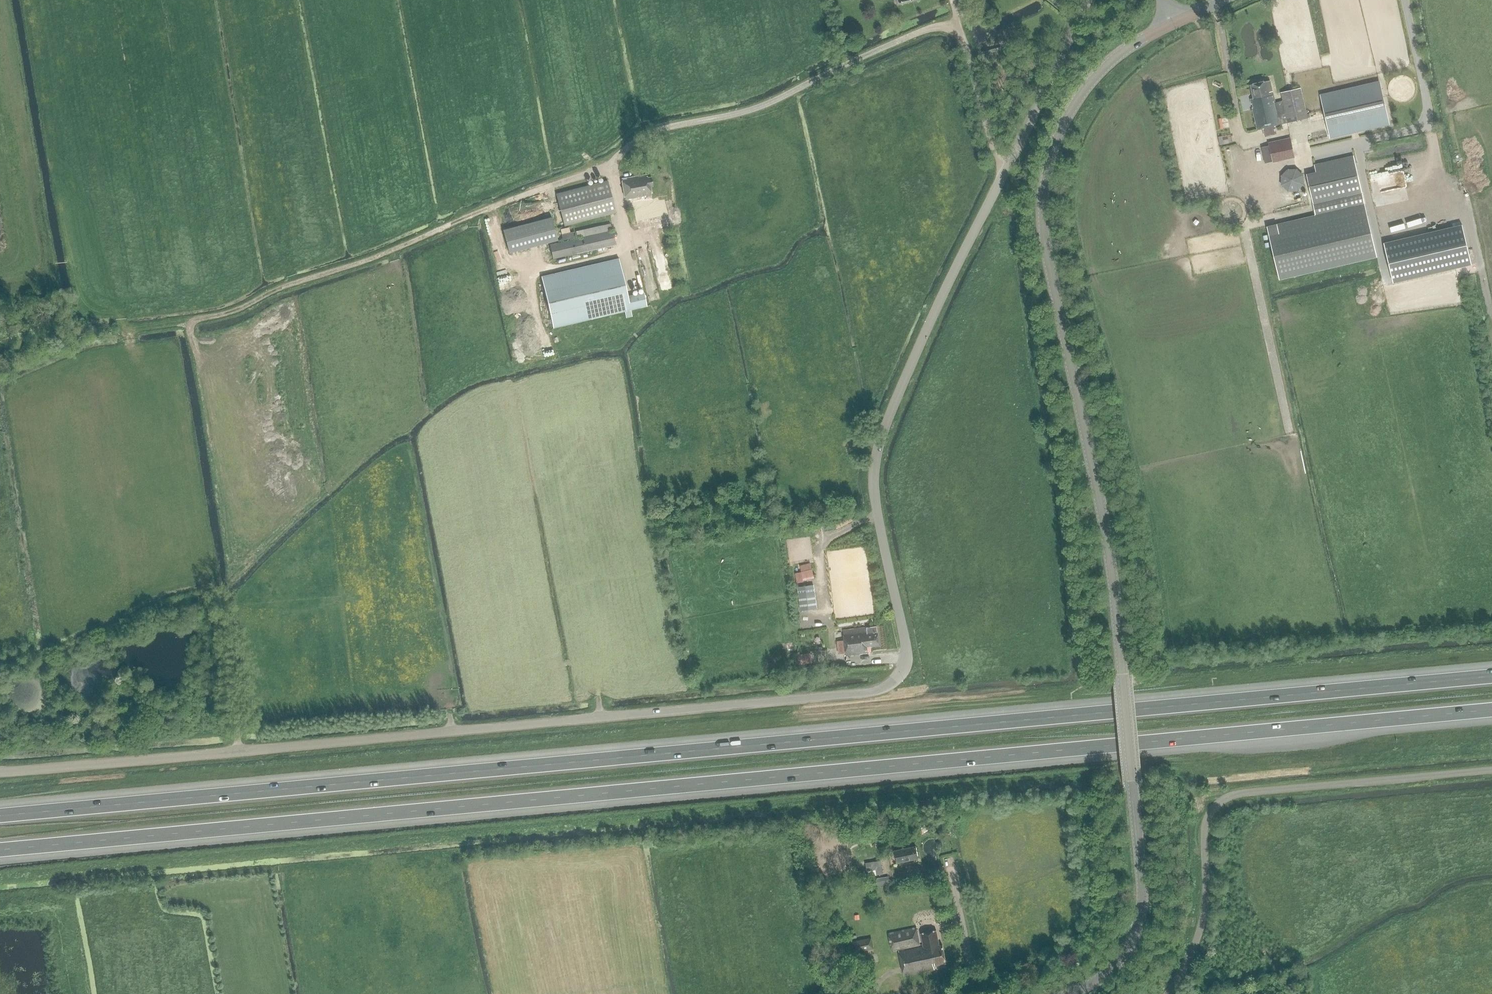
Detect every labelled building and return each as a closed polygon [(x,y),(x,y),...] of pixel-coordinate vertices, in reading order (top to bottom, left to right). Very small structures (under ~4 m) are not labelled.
[(1250,99),(1257,129),(1307,118),(1300,89),(1281,93),(1283,102),(1275,104),(1273,98),(1272,98),(1271,93),(1272,93),(1270,81),(1267,82),(1267,81),(1250,85),(1253,98),(1250,99)] [(1388,122),(1379,82),(1320,95),(1330,135),(1388,122)] [(1273,126),(1264,128),(1266,135),(1275,133),(1273,126)] [(1268,143),(1273,162),(1295,158),(1290,138),(1268,143)] [(1307,173),(1313,203),(1362,192),(1353,155),(1315,164),(1316,171),(1307,173)] [(1303,176),(1302,175),(1302,174),(1301,173),(1300,172),(1299,171),(1298,170),(1297,170),(1296,169),(1294,168),(1293,168),(1291,168),(1290,169),(1289,169),(1288,169),(1286,170),(1286,171),(1285,171),(1284,172),(1283,173),(1282,175),(1282,176),(1282,177),(1281,178),(1281,179),(1281,180),(1281,181),(1282,182),(1282,183),(1283,185),(1284,186),(1285,187),(1286,188),(1287,189),(1288,189),(1289,190),(1290,190),(1292,190),(1294,190),(1295,190),(1296,190),(1297,189),(1298,188),(1299,188),(1300,187),(1301,186),(1302,185),(1302,184),(1302,183),(1303,182),(1303,181),(1303,180),(1303,178),(1303,176)] [(650,186),(653,186),(651,177),(647,178),(647,175),(622,179),(625,198),(652,194),(650,186)] [(556,194),(564,226),(616,213),(607,180),(556,194)] [(657,198),(633,202),(636,219),(659,215),(659,213),(665,212),(663,200),(657,201),(657,198)] [(1377,255),(1365,203),(1267,226),(1279,278),(1377,255)] [(551,216),(503,229),(509,252),(557,240),(551,216)] [(553,259),(615,244),(610,223),(576,232),(577,238),(550,245),(553,259)] [(1385,244),(1394,283),(1472,265),(1462,226),(1385,244)] [(553,328),(646,306),(644,293),(627,297),(618,259),(541,277),(553,328)] [(703,513),(693,515),(694,524),(704,522),(703,513)] [(812,569),(801,572),(803,581),(814,578),(812,569)] [(860,653),(867,652),(867,651),(868,651),(868,646),(879,645),(876,626),(843,630),(846,655),(860,654),(860,653)] [(810,653),(800,654),(801,664),(811,663),(810,653)] [(897,862),(919,858),(917,846),(894,851),(897,862)] [(882,874),(880,860),(865,863),(866,871),(875,870),(876,875),(882,874)] [(875,886),(890,884),(889,875),(874,877),(875,886)] [(920,934),(923,945),(920,945),(916,927),(888,933),(892,952),(899,950),(904,975),(934,969),(934,965),(946,963),(942,944),(939,945),(936,930),(920,934)] [(873,949),(871,938),(850,942),(852,953),(873,949)]
